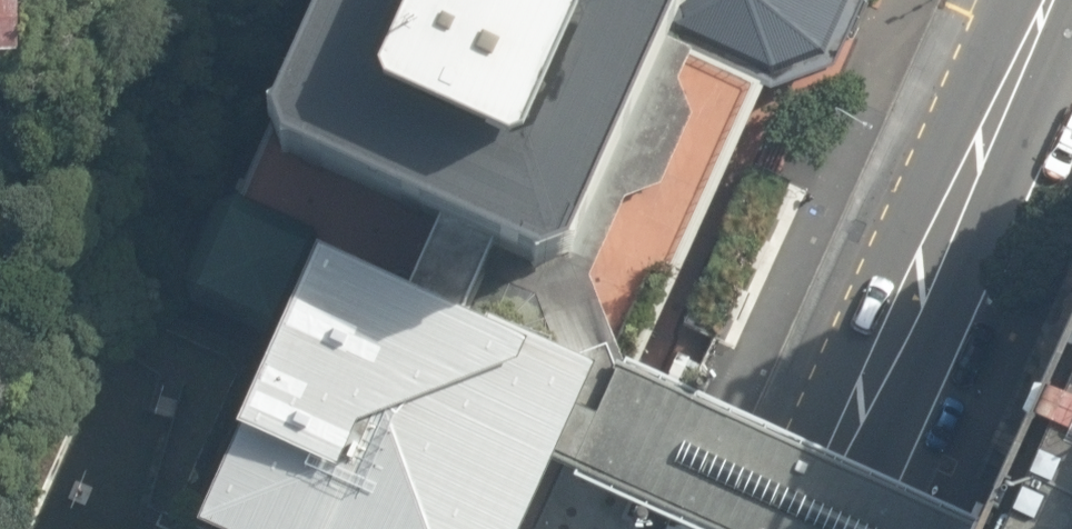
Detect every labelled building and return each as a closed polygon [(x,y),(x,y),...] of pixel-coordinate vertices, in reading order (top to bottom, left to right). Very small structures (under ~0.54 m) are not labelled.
[(22,51),(22,0),(0,0),(0,51),(22,51)] [(265,110),(273,136),(443,216),(530,258),(565,242),(672,0),(316,0),(265,110)] [(625,361),(637,367),(712,207),(732,158),(764,88),(771,91),(834,69),(864,0),(672,0),(565,242),(530,258),(443,216),(409,289),(589,369),(589,357),(606,347),(612,366),(621,370),(625,361)] [(409,289),(316,250),(194,523),(209,528),(518,528),(551,458),(589,369),(409,289)] [(973,520),(969,528),(1071,528),(1071,298),(973,520)] [(973,520),(838,458),(637,367),(625,361),(621,370),(612,366),(606,347),(589,357),(589,369),(551,458),(575,469),(572,477),(688,528),(969,528),(973,520)]
